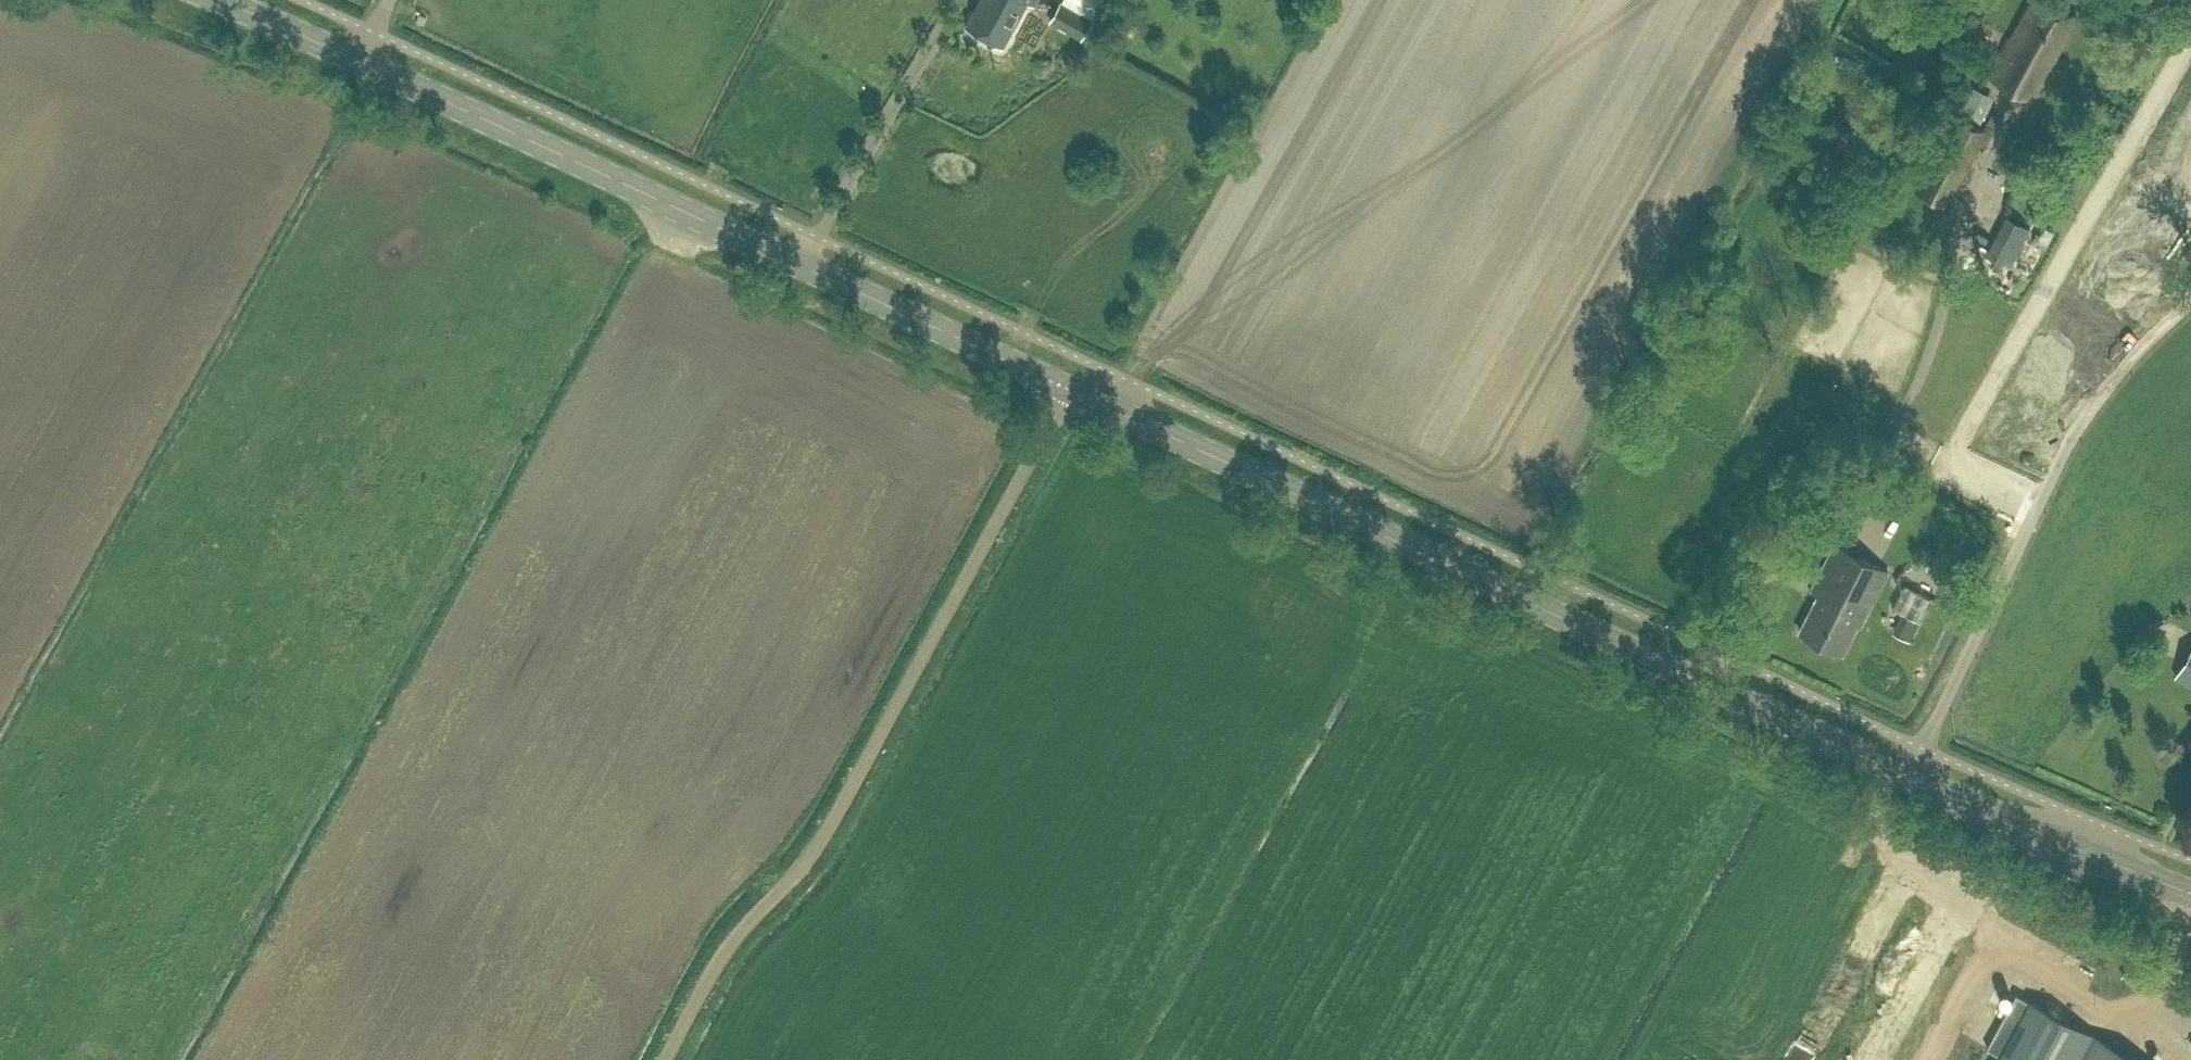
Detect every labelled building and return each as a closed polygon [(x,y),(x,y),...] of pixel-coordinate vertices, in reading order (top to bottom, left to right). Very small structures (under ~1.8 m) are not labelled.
[(1036,0),(979,0),(966,23),(1003,44),(1027,1),(1033,5),(1036,0)] [(2076,14),(2049,0),(2031,0),(2011,38),(2009,36),(1989,76),(2034,99),(2053,65),(2050,64),(2076,14)] [(1082,39),(1093,19),(1061,1),(1050,22),(1082,39)] [(1979,124),(1994,97),(1974,88),(1960,114),(1955,111),(1915,188),(1944,204),(1985,128),(1979,124)] [(1859,625),(1887,570),(1835,543),(1812,590),(1819,593),(1800,631),(1840,652),(1855,622),(1859,625)] [(1893,574),(1881,595),(1902,607),(1914,585),(1893,574)] [(1904,612),(1894,631),(1908,639),(1918,619),(1904,612)] [(2175,675),(2190,684),(2190,647),(2175,675)] [(1998,1059),(2141,1059),(2016,992),(1986,1046),(2001,1054),(1998,1059)]
